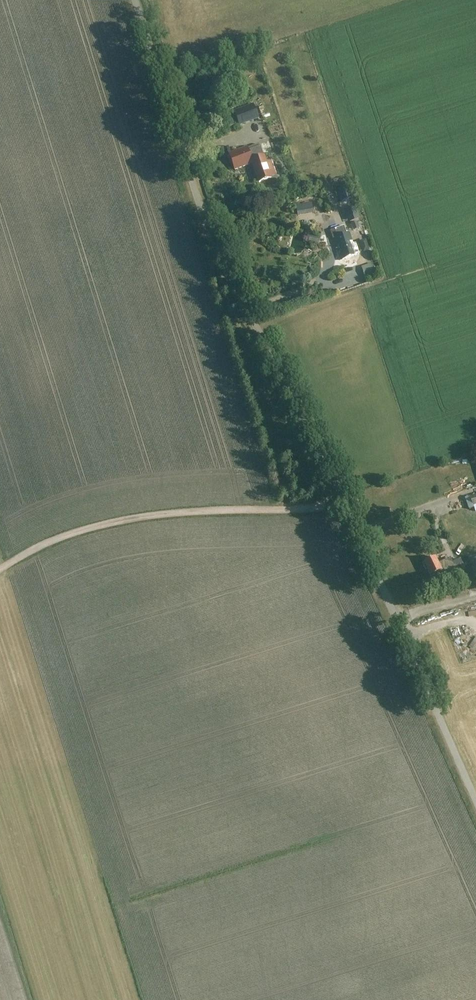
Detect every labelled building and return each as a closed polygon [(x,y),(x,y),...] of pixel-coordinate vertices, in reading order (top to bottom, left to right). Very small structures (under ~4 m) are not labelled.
[(253,104),(234,111),(239,126),(259,119),(253,104)] [(261,147),(248,151),(247,147),(229,153),(235,170),(252,164),(259,183),(272,178),(271,176),(276,175),(272,161),(266,163),(263,154),(270,152),(266,142),(260,144),(261,147)] [(347,234),(344,226),(332,230),(339,250),(337,251),(340,261),(359,254),(355,243),(353,244),(349,233),(347,234)] [(363,266),(366,276),(376,274),(374,263),(363,266)] [(438,564),(435,558),(424,563),(430,577),(441,572),(445,578),(464,569),(460,559),(452,563),(450,558),(438,564)]
